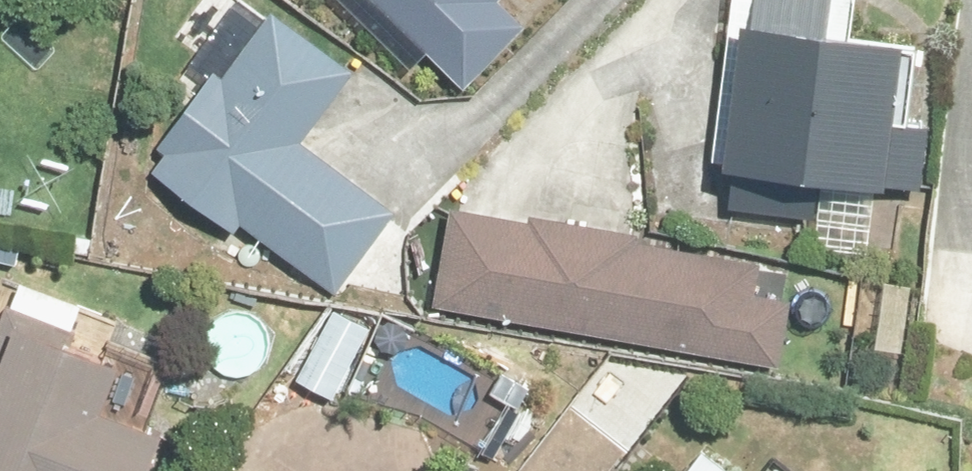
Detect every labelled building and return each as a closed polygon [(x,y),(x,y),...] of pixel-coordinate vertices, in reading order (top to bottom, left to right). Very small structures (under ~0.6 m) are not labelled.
[(313,37),(307,44),(391,116),(396,110),(407,120),(477,41),(465,30),(491,0),(270,0),(313,37)] [(771,31),(680,18),(656,209),(848,233),(854,83),(771,66),(771,31)] [(281,117),(272,110),(201,59),(195,67),(166,46),(124,103),(119,109),(138,123),(88,191),(94,196),(78,218),(149,269),(163,278),(169,270),(221,308),(262,338),(320,256),(228,190),(281,117)] [(700,300),(372,253),(355,370),(683,417),(700,300)] [(26,328),(0,317),(0,470),(109,470),(113,462),(90,452),(48,435),(67,389),(32,374),(17,367),(23,351),(17,350),(22,338),(26,328)] [(188,437),(202,408),(222,374),(158,342),(124,405),(142,415),(188,437)] [(321,357),(279,424),(353,470),(406,470),(434,428),(321,357)]
